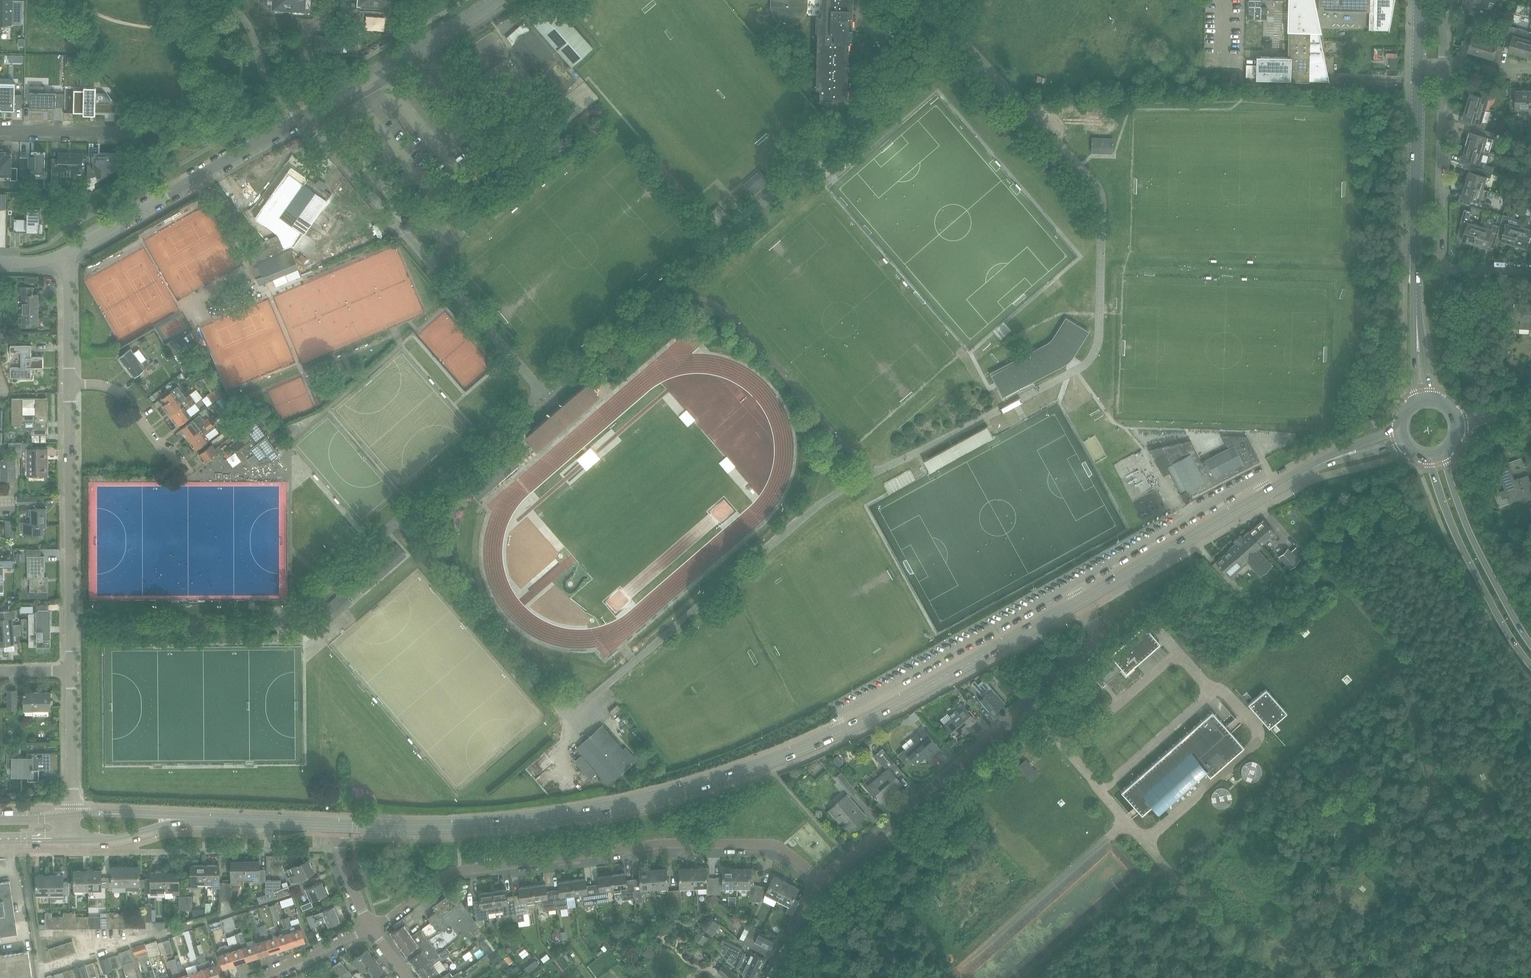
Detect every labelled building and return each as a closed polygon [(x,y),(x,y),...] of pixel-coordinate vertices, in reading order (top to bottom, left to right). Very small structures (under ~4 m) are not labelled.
[(12,23),(12,15),(15,15),(15,18),(23,18),(23,0),(15,0),(15,3),(13,3),(13,0),(0,0),(0,22),(12,23)] [(274,6),(304,8),(304,0),(275,0),(274,6)] [(542,84),(555,73),(550,68),(558,61),(567,71),(593,48),(550,0),(540,0),(520,18),(530,29),(512,46),(530,66),(525,70),(536,81),(538,79),(542,84)] [(770,7),(773,16),(779,23),(788,26),(798,24),(805,17),(807,8),(808,0),(770,0),(770,7)] [(821,22),(817,22),(816,89),(819,89),(819,101),(825,101),(825,93),(833,93),(833,97),(847,97),(848,41),(852,41),(852,29),(848,28),(848,17),(849,17),(849,0),(821,0),(821,22)] [(1248,18),(1263,19),(1266,19),(1267,6),(1263,6),(1261,6),(1261,0),(1248,0),(1248,18)] [(1309,81),(1308,81),(1308,80),(1328,81),(1329,82),(1314,7),(1318,7),(1318,11),(1319,11),(1319,10),(1336,11),(1352,11),(1353,11),(1369,11),(1369,12),(1369,29),(1388,30),(1388,31),(1389,31),(1394,0),(1276,0),(1289,0),(1289,1),(1290,1),(1289,30),(1288,30),(1288,57),(1256,56),(1255,79),(1287,80),(1287,81),(1309,82),(1309,81)] [(1464,7),(1462,6),(1462,7),(1480,12),(1483,0),(1466,0),(1464,7)] [(1468,51),(1481,55),(1488,31),(1482,30),(1481,37),(1473,35),(1475,28),(1469,26),(1465,41),(1471,42),(1468,51)] [(1509,51),(1522,55),(1528,31),(1510,26),(1505,40),(1511,42),(1509,51)] [(1488,31),(1481,55),(1499,60),(1499,62),(1504,47),(1498,45),(1498,42),(1491,40),(1493,33),(1488,31)] [(1522,55),(1530,57),(1530,32),(1528,31),(1522,55)] [(343,36),(316,34),(315,50),(342,52),(343,36)] [(555,73),(542,84),(556,99),(576,81),(567,71),(558,61),(550,68),(555,73)] [(15,107),(22,107),(22,94),(15,93),(15,82),(0,82),(0,109),(3,109),(3,112),(4,112),(4,109),(15,109),(15,107)] [(30,85),(30,110),(44,110),(44,106),(56,106),(56,92),(44,92),(44,85),(30,85)] [(74,110),(73,112),(84,113),(84,114),(96,114),(96,111),(124,112),(113,98),(111,99),(105,92),(96,91),(96,87),(84,87),(84,90),(74,90),(74,110)] [(1471,92),(1467,105),(1485,110),(1488,98),(1492,99),(1494,93),(1475,87),(1478,88),(1476,94),(1471,92)] [(1518,108),(1529,108),(1530,90),(1511,90),(1511,88),(1510,88),(1510,114),(1518,114),(1518,108)] [(1460,122),(1474,126),(1478,128),(1480,122),(1481,122),(1485,110),(1467,105),(1462,122),(1460,122)] [(1470,132),(1466,144),(1490,151),(1493,139),(1491,138),(1493,132),(1478,128),(1474,126),(1474,127),(1477,128),(1476,133),(1470,132)] [(1092,152),(1112,153),(1113,139),(1092,138),(1092,152)] [(1459,162),(1473,166),(1477,167),(1479,161),(1481,161),(1483,154),(1488,156),(1490,151),(1466,144),(1461,162),(1459,161),(1459,162)] [(18,167),(11,167),(11,154),(5,154),(5,151),(3,151),(3,149),(0,149),(0,174),(11,175),(11,179),(17,180),(18,167)] [(20,157),(20,175),(32,176),(32,171),(45,172),(45,152),(31,152),(31,155),(29,155),(29,154),(29,157),(20,157)] [(58,168),(82,169),(83,153),(73,153),(72,153),(68,153),(59,153),(58,168)] [(88,163),(87,176),(95,176),(98,175),(100,178),(127,163),(127,154),(95,153),(95,163),(88,163)] [(1469,171),(1466,183),(1483,189),(1487,177),(1491,178),(1493,172),(1477,167),(1473,166),(1476,167),(1475,173),(1469,171)] [(51,171),(51,183),(59,183),(59,171),(51,171)] [(753,195),(768,182),(769,181),(759,171),(744,184),(753,195)] [(276,234),(277,236),(283,247),(283,248),(288,242),(291,244),(297,235),(300,238),(331,194),(323,189),(326,185),(319,180),(316,184),(308,178),(300,190),(292,184),(286,193),(289,195),(275,214),(286,221),(276,234)] [(1483,189),(1466,183),(1460,201),(1459,201),(1458,201),(1489,210),(1492,203),(1486,201),(1489,191),(1483,189)] [(703,219),(713,230),(728,216),(719,206),(703,219)] [(14,231),(21,231),(40,232),(40,224),(40,223),(40,207),(33,207),(27,207),(27,218),(24,218),(14,218),(14,231)] [(1463,239),(1475,243),(1480,225),(1472,223),(1473,221),(1472,219),(1470,218),(1472,211),(1465,209),(1461,223),(1461,224),(1457,235),(1458,236),(1459,232),(1464,234),(1463,239)] [(1502,240),(1515,244),(1520,226),(1522,220),(1503,215),(1500,225),(1498,232),(1498,233),(1503,235),(1502,240)] [(1497,236),(1498,233),(1498,232),(1500,225),(1493,223),(1492,228),(1480,225),(1475,243),(1493,248),(1492,250),(1493,250),(1497,236)] [(1515,244),(1530,249),(1530,229),(1520,226),(1515,244)] [(283,247),(277,236),(262,242),(266,254),(283,247)] [(266,254),(262,242),(261,243),(253,249),(258,262),(257,262),(263,276),(272,279),(299,268),(291,249),(285,252),(283,248),(283,247),(266,254)] [(20,287),(20,295),(22,295),(23,314),(19,314),(19,327),(31,326),(31,322),(38,322),(38,313),(37,313),(37,303),(38,303),(38,294),(33,294),(33,287),(20,287)] [(1514,312),(1514,328),(1516,328),(1526,328),(1526,329),(1530,329),(1530,304),(1515,304),(1514,312)] [(1064,363),(1062,361),(1069,354),(1072,356),(1087,332),(1066,319),(1052,342),(994,372),(1005,394),(1064,363)] [(10,367),(11,377),(25,377),(31,377),(31,367),(43,367),(43,357),(31,357),(31,345),(10,345),(10,353),(21,353),(21,367),(10,367)] [(131,349),(130,349),(120,357),(135,376),(143,369),(148,375),(157,367),(156,366),(160,363),(156,359),(150,363),(146,358),(141,362),(131,349)] [(162,364),(171,376),(180,369),(171,357),(162,364)] [(203,378),(211,390),(216,387),(209,376),(203,378)] [(211,391),(217,399),(223,395),(217,387),(211,391)] [(162,405),(170,415),(193,398),(190,394),(180,401),(176,395),(162,405)] [(217,399),(226,410),(231,406),(223,395),(217,399)] [(12,399),(12,416),(12,424),(12,425),(23,425),(23,428),(30,428),(42,427),(42,421),(46,421),(46,398),(11,398),(11,399),(12,399)] [(170,415),(178,426),(191,416),(191,415),(199,409),(195,404),(197,403),(193,398),(170,415)] [(673,411),(683,422),(691,416),(681,404),(673,411)] [(250,431),(247,433),(249,435),(243,440),(240,437),(233,442),(229,445),(235,453),(240,448),(252,464),(255,465),(259,465),(263,465),(267,463),(271,462),(274,459),(277,456),(279,453),(268,439),(269,438),(253,417),(244,424),(250,431)] [(211,422),(208,418),(198,425),(194,419),(188,423),(180,429),(188,439),(211,422)] [(219,432),(211,422),(188,439),(196,449),(204,443),(209,440),(219,432)] [(1225,443),(1228,448),(1228,449),(1207,460),(1206,460),(1204,461),(1215,481),(1217,480),(1218,483),(1259,461),(1253,448),(1246,436),(1229,436),(1228,436),(1231,440),(1225,443)] [(233,442),(230,437),(215,448),(212,444),(207,448),(199,453),(206,463),(228,446),(229,445),(233,442)] [(1184,500),(1191,497),(1213,485),(1212,483),(1215,481),(1204,461),(1202,462),(1191,441),(1191,440),(1150,450),(1161,470),(1166,467),(1181,494),(1182,493),(1185,499),(1183,500),(1184,500)] [(21,450),(21,442),(8,442),(8,449),(11,449),(11,457),(21,457),(21,450)] [(28,449),(27,449),(27,450),(29,450),(29,465),(27,465),(27,474),(35,474),(35,475),(38,475),(48,475),(48,474),(45,474),(45,461),(46,461),(46,460),(44,461),(44,456),(48,456),(48,449),(28,449)] [(722,469),(730,462),(722,452),(714,459),(722,469)] [(2,471),(2,479),(15,479),(15,469),(15,459),(1,459),(1,462),(0,462),(0,471),(2,471)] [(1528,475),(1523,461),(1510,466),(1509,464),(1508,465),(1509,466),(1498,471),(1500,470),(1507,488),(1500,491),(1502,495),(1497,497),(1500,505),(1530,493),(1530,482),(1528,475)] [(26,534),(32,534),(42,534),(42,533),(40,533),(40,525),(47,525),(46,508),(33,508),(33,504),(37,504),(37,497),(17,497),(17,504),(29,504),(29,516),(31,516),(32,522),(26,522),(26,534)] [(1263,520),(1249,532),(1260,545),(1274,533),(1263,520)] [(1229,548),(1242,562),(1246,559),(1259,575),(1271,564),(1258,549),(1261,546),(1260,545),(1248,531),(1242,537),(1240,535),(1234,540),(1236,542),(1229,548)] [(1279,556),(1290,568),(1299,560),(1288,548),(1279,556)] [(1235,567),(1242,562),(1230,549),(1216,561),(1228,574),(1233,569),(1234,571),(1237,569),(1235,567)] [(34,555),(27,555),(28,578),(30,578),(30,590),(30,596),(47,596),(47,583),(47,582),(44,582),(44,577),(44,576),(44,555),(34,555)] [(3,593),(3,567),(13,567),(13,560),(0,560),(0,593),(3,593)] [(50,609),(36,609),(36,613),(29,613),(29,646),(46,646),(46,637),(51,637),(50,609)] [(9,611),(0,612),(0,645),(4,645),(5,651),(14,650),(13,644),(14,644),(13,634),(12,619),(15,618),(14,610),(9,611)] [(1153,638),(1153,637),(1154,637),(1153,636),(1152,637),(1148,633),(1149,632),(1149,631),(1148,632),(1144,628),(1145,627),(1144,626),(1144,627),(1142,626),(1141,625),(1141,626),(1136,632),(1135,631),(1134,631),(1135,632),(1129,637),(1128,637),(1128,638),(1123,643),(1122,642),(1121,643),(1122,643),(1116,649),(1115,648),(1115,649),(1110,654),(1109,653),(1108,654),(1109,655),(1109,654),(1114,660),(1098,673),(1093,667),(1088,671),(1102,687),(1107,683),(1106,682),(1121,668),(1126,673),(1125,674),(1126,674),(1127,674),(1126,673),(1132,668),(1133,669),(1133,668),(1132,668),(1138,662),(1139,663),(1140,663),(1139,662),(1145,657),(1146,657),(1145,656),(1151,651),(1152,652),(1153,651),(1152,651),(1158,645),(1159,646),(1158,645),(1159,645),(1157,643),(1158,642),(1157,641),(1157,642),(1153,638)] [(976,688),(983,696),(979,699),(989,710),(992,707),(996,711),(1005,703),(992,688),(991,689),(989,688),(991,686),(984,678),(980,681),(982,683),(976,688)] [(1279,721),(1279,720),(1284,716),(1285,716),(1284,716),(1287,713),(1284,709),(1284,708),(1283,709),(1277,701),(1278,701),(1277,700),(1277,701),(1270,693),(1271,693),(1270,692),(1270,693),(1266,689),(1264,692),(1263,691),(1263,692),(1258,697),(1258,696),(1257,697),(1252,701),(1251,701),(1252,702),(1249,704),(1252,708),(1252,709),(1253,709),(1266,724),(1265,724),(1266,725),(1266,724),(1270,728),(1273,726),(1274,726),(1273,725),(1278,721),(1279,721)] [(16,709),(16,690),(8,690),(8,709),(16,709)] [(24,692),(24,702),(24,711),(34,711),(34,716),(48,716),(48,708),(50,708),(50,692),(24,692)] [(968,699),(977,709),(982,705),(972,695),(968,699)] [(1042,709),(1048,716),(1056,708),(1051,702),(1042,709)] [(960,710),(958,708),(950,715),(952,717),(945,723),(956,737),(967,727),(969,729),(971,727),(970,725),(976,720),(964,706),(960,710)] [(1138,812),(1139,813),(1139,812),(1142,815),(1145,812),(1146,813),(1146,812),(1153,805),(1158,812),(1165,806),(1165,807),(1166,806),(1172,800),(1172,801),(1173,800),(1179,794),(1179,795),(1180,794),(1186,788),(1187,788),(1193,782),(1194,782),(1194,781),(1200,776),(1201,776),(1201,775),(1205,772),(1207,773),(1206,774),(1207,774),(1210,778),(1212,776),(1213,776),(1213,775),(1219,770),(1220,770),(1220,769),(1226,764),(1227,764),(1227,763),(1233,757),(1234,758),(1234,757),(1240,751),(1241,752),(1241,751),(1245,748),(1242,744),(1241,743),(1241,744),(1231,732),(1232,732),(1231,731),(1231,732),(1227,727),(1227,726),(1226,727),(1221,721),(1222,721),(1221,720),(1221,721),(1216,715),(1217,715),(1216,714),(1213,711),(1209,714),(1208,714),(1208,715),(1202,720),(1201,720),(1201,721),(1195,726),(1194,726),(1194,727),(1188,732),(1187,732),(1187,733),(1181,738),(1180,739),(1174,745),(1174,744),(1173,745),(1167,751),(1167,750),(1166,751),(1160,757),(1159,756),(1159,757),(1153,763),(1152,762),(1152,763),(1146,769),(1145,769),(1145,770),(1139,775),(1138,775),(1138,776),(1132,781),(1131,781),(1131,782),(1125,787),(1124,787),(1124,788),(1121,791),(1124,794),(1123,795),(1124,795),(1129,801),(1129,802),(1130,801),(1134,807),(1134,808),(1135,807),(1139,812),(1138,812)] [(623,749),(602,725),(584,741),(576,749),(607,785),(616,778),(636,760),(625,747),(623,749)] [(941,750),(923,729),(912,738),(915,742),(899,756),(899,755),(899,756),(906,764),(907,765),(908,765),(910,765),(914,761),(916,764),(929,753),(932,756),(940,750),(941,751),(941,750)] [(28,757),(13,757),(7,757),(7,767),(13,767),(13,774),(28,774),(28,781),(39,780),(39,764),(43,764),(43,766),(50,766),(50,769),(50,753),(40,753),(28,753),(28,757)] [(883,758),(892,769),(897,765),(888,754),(883,758)] [(1026,760),(1019,766),(1031,779),(1037,774),(1026,760)] [(1263,776),(1263,774),(1262,771),(1260,768),(1258,766),(1257,765),(1253,764),(1250,765),(1248,765),(1246,767),(1243,770),(1243,772),(1242,774),(1243,778),(1245,781),(1246,783),(1248,784),(1250,784),(1252,785),(1255,784),(1257,784),(1259,782),(1261,780),(1262,778),(1263,776)] [(876,797),(880,802),(890,793),(889,792),(900,782),(901,784),(902,783),(889,768),(882,774),(883,776),(869,788),(862,779),(861,780),(874,794),(873,795),(875,797),(876,797)] [(835,777),(847,791),(851,795),(856,791),(840,773),(835,777)] [(1230,803),(1230,800),(1230,797),(1228,793),(1226,792),(1225,791),(1221,790),(1217,790),(1214,792),(1212,793),(1211,795),(1210,797),(1210,799),(1210,803),(1211,805),(1212,807),(1214,808),(1216,809),(1219,810),(1223,810),(1225,809),(1227,808),(1228,806),(1229,805),(1230,803)] [(847,824),(850,828),(862,818),(853,807),(855,805),(847,795),(830,810),(835,816),(838,813),(846,822),(843,824),(845,826),(847,824)] [(906,856),(913,864),(917,860),(910,852),(906,856)] [(294,880),(290,882),(292,885),(308,878),(306,879),(305,876),(314,872),(308,859),(300,862),(300,861),(297,862),(298,863),(289,867),(290,867),(293,874),(292,875),(294,880)] [(232,882),(237,882),(237,878),(245,878),(245,861),(231,861),(232,882)] [(258,861),(245,861),(245,878),(253,878),(253,882),(258,882),(258,861)] [(197,882),(205,882),(205,865),(191,865),(191,887),(197,886),(197,882)] [(205,865),(205,882),(213,882),(213,886),(219,886),(219,900),(225,900),(225,882),(219,882),(219,865),(205,865)] [(113,887),(126,887),(126,866),(112,866),(113,887)] [(139,866),(126,866),(126,887),(126,891),(132,890),(139,890),(139,887),(145,887),(145,879),(139,879),(139,866)] [(666,867),(653,869),(654,890),(668,888),(667,877),(666,867)] [(706,867),(692,868),(693,888),(709,888),(709,894),(715,894),(714,878),(709,878),(709,867),(706,867)] [(693,888),(692,868),(679,868),(679,878),(680,889),(693,888)] [(723,868),(723,877),(723,889),(736,889),(737,868),(723,868)] [(750,868),(737,868),(736,889),(749,889),(749,898),(749,900),(755,901),(758,885),(753,884),(756,869),(750,868)] [(654,890),(653,869),(639,870),(640,878),(633,878),(636,899),(635,899),(636,903),(643,902),(642,891),(654,890)] [(88,891),(88,870),(74,870),(74,891),(88,891)] [(101,870),(88,870),(88,891),(101,891),(101,870)] [(165,888),(165,871),(151,872),(151,879),(146,879),(146,878),(145,878),(145,879),(145,887),(145,893),(157,893),(157,888),(165,888)] [(179,871),(165,871),(165,888),(173,888),(173,893),(179,893),(179,871)] [(612,874),(614,888),(614,893),(621,891),(622,900),(635,899),(636,899),(633,878),(633,879),(633,884),(626,884),(625,872),(612,874)] [(63,874),(50,875),(50,895),(50,901),(56,901),(56,895),(63,895),(63,894),(63,881),(63,874)] [(614,888),(612,874),(598,876),(600,888),(594,889),(596,904),(608,902),(606,889),(614,888)] [(45,895),(50,895),(50,875),(36,875),(37,895),(37,896),(37,893),(45,893),(45,895)] [(774,876),(769,885),(765,895),(777,900),(786,882),(774,876)] [(585,878),(572,880),(574,894),(581,893),(583,906),(596,904),(594,889),(587,890),(585,878)] [(274,891),(274,879),(265,880),(266,894),(274,891)] [(574,894),(572,880),(559,882),(560,894),(554,895),(556,909),(568,908),(567,895),(574,894)] [(0,882),(0,932),(16,930),(16,933),(17,933),(17,929),(20,929),(19,925),(16,925),(10,881),(0,882)] [(322,881),(312,885),(305,888),(307,894),(310,893),(313,900),(329,893),(325,885),(324,886),(322,881)] [(798,888),(786,882),(777,900),(788,906),(786,912),(792,915),(800,900),(793,897),(798,888)] [(546,884),(533,885),(534,899),(541,898),(543,911),(556,909),(554,895),(547,896),(546,884)] [(534,899),(533,885),(519,887),(521,899),(514,900),(516,915),(517,922),(530,921),(529,913),(527,900),(534,899)] [(764,886),(758,885),(755,901),(761,903),(764,886)] [(288,886),(281,889),(274,891),(276,897),(290,893),(288,886)] [(506,889),(493,891),(496,912),(503,911),(504,916),(516,915),(514,900),(508,901),(506,889)] [(468,910),(461,900),(454,890),(433,905),(436,911),(428,917),(439,932),(448,926),(447,925),(450,923),(468,910)] [(274,891),(266,894),(257,896),(259,903),(276,897),(274,891)] [(400,891),(391,894),(390,894),(392,901),(402,899),(400,891)] [(496,912),(493,891),(479,893),(481,905),(474,906),(476,920),(489,918),(488,913),(496,912)] [(269,906),(274,922),(280,920),(275,904),(269,906)] [(307,916),(308,918),(312,927),(317,925),(315,920),(324,916),(328,925),(340,920),(334,905),(324,909),(322,910),(322,911),(313,915),(313,914),(307,916)] [(476,923),(468,910),(450,923),(460,937),(476,923)] [(704,912),(699,921),(702,923),(700,926),(707,931),(715,918),(704,912)] [(407,923),(403,918),(393,925),(397,930),(391,934),(398,944),(412,935),(404,925),(407,923)] [(755,928),(743,919),(740,922),(745,926),(738,941),(758,950),(765,953),(768,947),(770,948),(774,939),(754,930),(755,928)] [(208,923),(211,931),(223,927),(221,920),(208,923)] [(288,926),(289,931),(294,945),(306,941),(306,940),(300,922),(291,925),(288,926)] [(476,924),(471,929),(477,939),(484,934),(476,924)] [(284,933),(278,935),(282,948),(294,945),(289,931),(288,926),(284,927),(282,928),(284,933)] [(689,935),(698,940),(702,933),(693,927),(689,935)] [(420,929),(412,935),(398,944),(405,954),(409,952),(410,953),(419,947),(428,940),(424,934),(420,929)] [(264,934),(266,939),(270,952),(282,948),(278,935),(272,937),(271,932),(268,932),(264,934)] [(493,950),(485,938),(478,943),(487,955),(493,950)] [(266,939),(254,943),(259,956),(270,952),(266,939)] [(742,949),(723,939),(721,943),(731,953),(731,955),(760,969),(765,958),(756,954),(752,952),(749,957),(744,955),(745,953),(741,951),(742,949)] [(157,940),(145,944),(146,947),(147,950),(149,956),(161,953),(157,940)] [(158,944),(162,954),(166,953),(167,954),(173,952),(169,940),(163,942),(158,944)] [(241,941),(242,947),(247,960),(259,956),(254,943),(247,945),(245,940),(244,940),(241,941)] [(428,940),(419,947),(410,953),(413,958),(410,960),(416,969),(438,953),(434,948),(428,940)] [(637,945),(642,955),(651,950),(646,940),(637,945)] [(73,941),(66,943),(70,954),(76,952),(73,941)] [(233,944),(229,945),(231,951),(235,964),(247,960),(242,947),(241,941),(237,943),(233,944)] [(66,943),(61,944),(64,956),(70,954),(66,943)] [(145,943),(133,947),(135,954),(147,950),(146,947),(145,944),(145,943)] [(61,944),(55,946),(59,958),(64,956),(61,944)] [(200,953),(196,954),(198,959),(205,956),(204,952),(201,944),(197,945),(200,953)] [(235,964),(231,951),(229,945),(228,946),(224,945),(221,947),(218,949),(217,949),(223,968),(235,964)] [(59,958),(55,946),(48,948),(52,960),(59,958)] [(445,948),(438,953),(416,969),(423,977),(425,976),(426,977),(433,977),(439,973),(432,964),(439,959),(441,961),(450,955),(445,948)] [(119,952),(122,964),(134,960),(130,949),(119,952)] [(368,949),(353,960),(354,960),(361,970),(375,960),(368,950),(368,949)] [(28,951),(1,955),(1,953),(1,950),(0,950),(0,977),(32,977),(28,951)] [(111,966),(112,968),(118,966),(115,955),(108,957),(111,966)] [(731,955),(728,960),(734,965),(739,967),(740,965),(744,967),(742,973),(744,974),(741,977),(753,977),(756,977),(760,969),(731,955)] [(108,957),(101,959),(104,969),(111,966),(108,957)] [(174,977),(171,977),(182,977),(179,969),(183,968),(181,964),(174,966),(173,962),(176,961),(175,958),(169,960),(174,977)] [(204,967),(208,977),(217,977),(221,977),(221,976),(216,963),(210,965),(209,960),(206,961),(203,962),(204,967)] [(375,960),(361,970),(367,977),(376,977),(374,976),(383,970),(382,970),(375,960)] [(340,961),(333,966),(342,977),(344,977),(352,974),(348,970),(347,970),(340,961)] [(93,962),(86,964),(88,972),(89,976),(90,977),(97,975),(93,962)] [(193,971),(195,977),(208,977),(204,967),(203,962),(199,963),(196,964),(197,969),(193,971)] [(75,968),(78,977),(82,977),(89,976),(88,972),(86,964),(75,968)] [(725,977),(726,977),(737,977),(738,977),(723,965),(718,971),(725,977)] [(179,969),(182,977),(195,977),(193,971),(191,966),(186,967),(183,968),(179,969)] [(64,971),(66,977),(75,977),(72,969),(64,971)]
